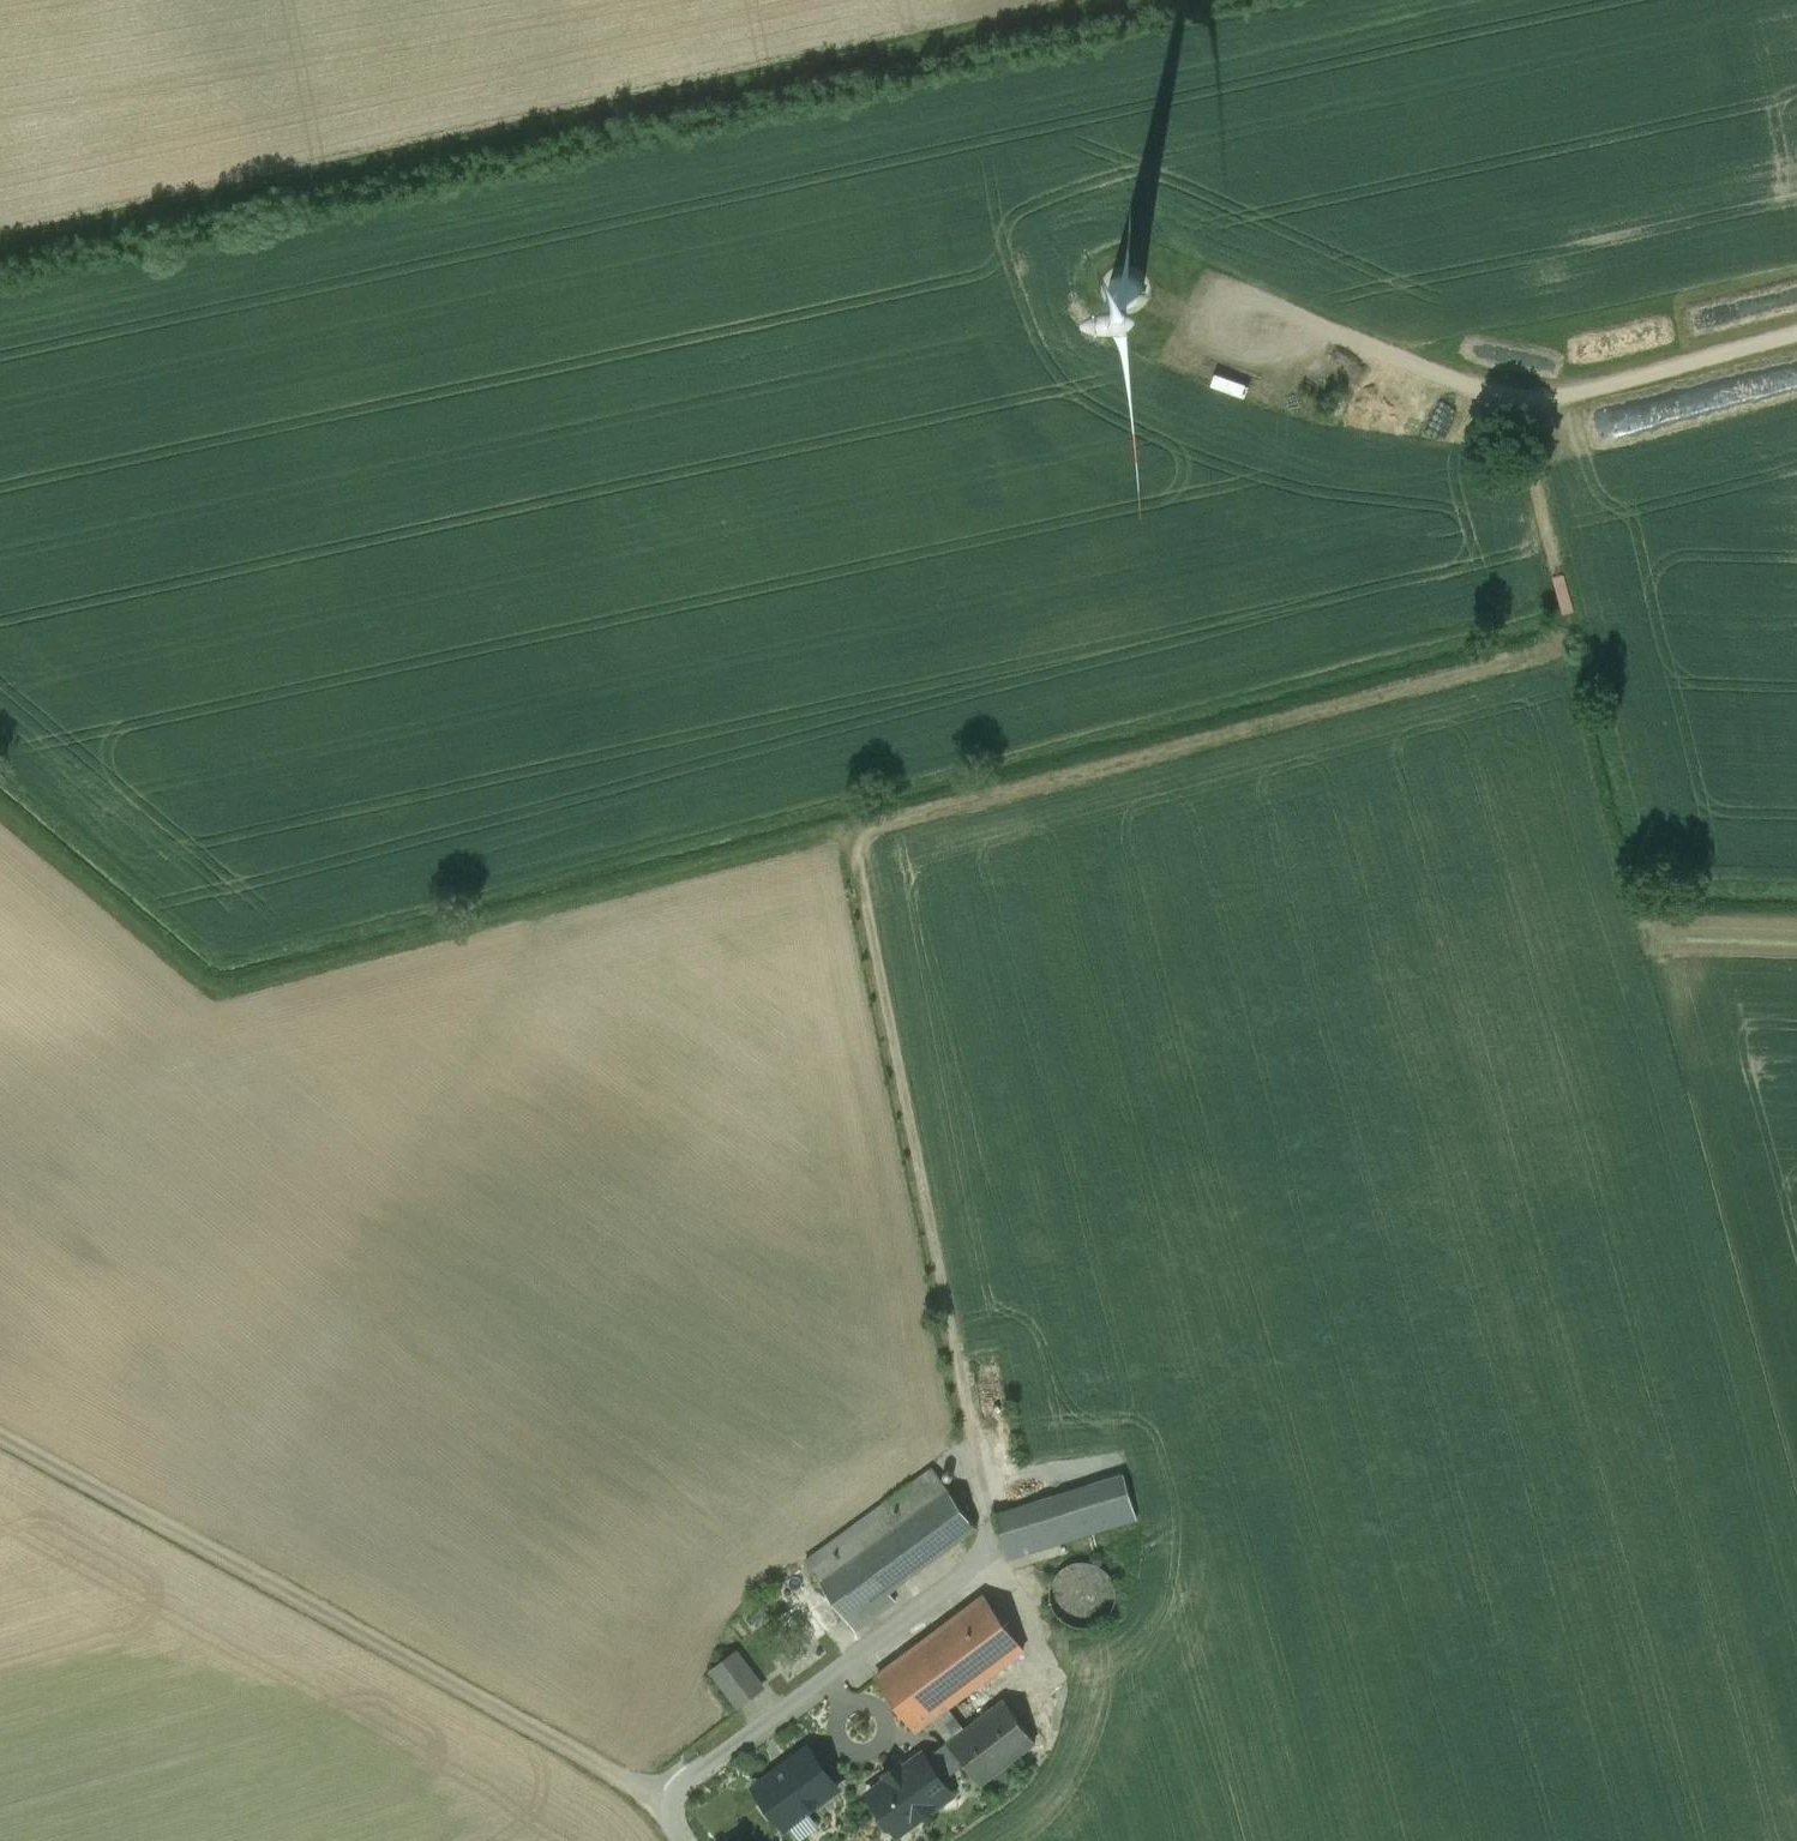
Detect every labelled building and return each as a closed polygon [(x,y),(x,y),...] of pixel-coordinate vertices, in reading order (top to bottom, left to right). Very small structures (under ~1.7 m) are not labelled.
[(1116,280),(1116,304),(1155,305),(1155,280),(1116,280)] [(1214,387),(1248,395),(1251,382),(1217,374),(1214,387)] [(871,1544),(820,1581),(855,1630),(857,1629),(857,1630),(888,1607),(888,1606),(896,1600),(889,1591),(976,1527),(934,1468),(857,1524),(871,1544)] [(1122,1472),(993,1512),(1006,1553),(1135,1512),(1122,1472)] [(857,1524),(806,1562),(820,1581),(871,1544),(857,1524)] [(1091,1562),(1086,1561),(1082,1561),(1077,1561),(1073,1562),(1069,1564),(1065,1566),(1061,1569),(1058,1573),(1055,1576),(1053,1580),(1052,1585),(1051,1589),(1050,1594),(1051,1598),(1052,1603),(1053,1607),(1056,1611),(1058,1615),(1062,1618),(1065,1621),(1069,1623),(1073,1625),(1078,1626),(1083,1626),(1087,1626),(1092,1625),(1096,1624),(1100,1622),(1104,1619),(1107,1616),(1110,1613),(1113,1609),(1114,1604),(1116,1600),(1116,1595),(1116,1591),(1115,1586),(1114,1582),(1112,1578),(1110,1574),(1107,1570),(1103,1567),(1100,1565),(1095,1563),(1091,1562)] [(985,1596),(879,1674),(880,1675),(919,1728),(933,1718),(949,1741),(926,1757),(943,1781),(966,1764),(981,1784),(1036,1742),(1005,1700),(965,1730),(948,1707),(1024,1650),(985,1596)] [(763,1688),(737,1653),(714,1670),(740,1705),(763,1688)] [(808,1746),(779,1768),(777,1766),(755,1783),(784,1822),(835,1783),(808,1746)] [(889,1780),(869,1794),(882,1811),(880,1819),(887,1828),(895,1829),(898,1833),(950,1795),(952,1794),(943,1781),(926,1757),(924,1754),(905,1769),(901,1764),(885,1775),(889,1780)]
